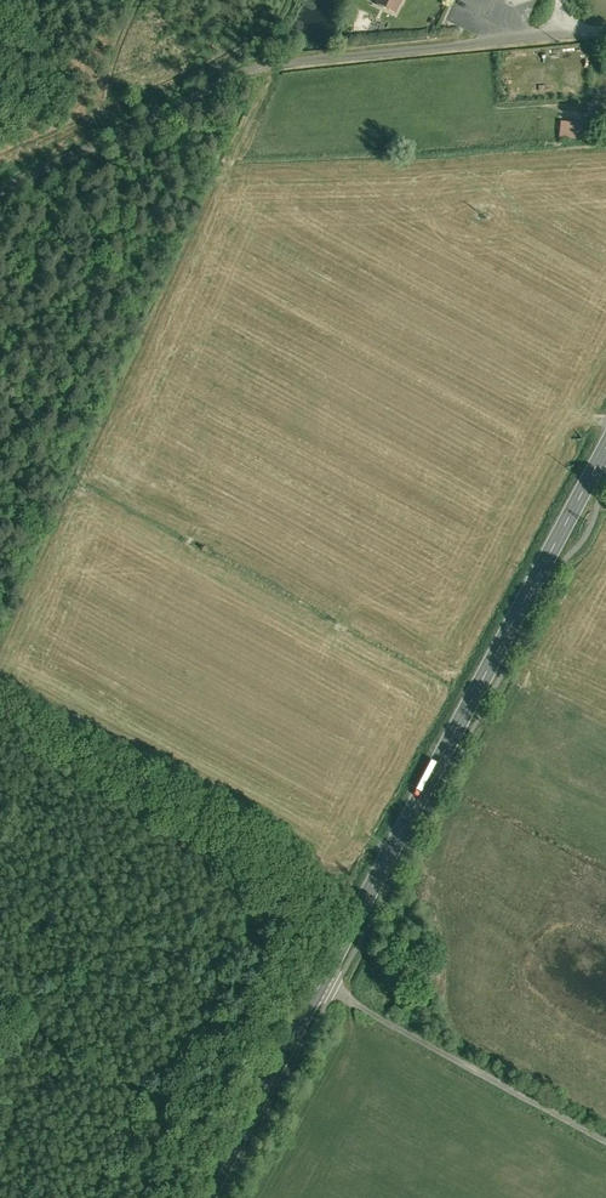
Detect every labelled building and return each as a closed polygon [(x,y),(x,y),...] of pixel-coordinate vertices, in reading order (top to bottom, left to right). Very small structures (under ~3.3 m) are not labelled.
[(377,4),(398,13),(404,0),(378,0),(377,4)] [(588,125),(569,123),(568,131),(587,133),(588,125)]
